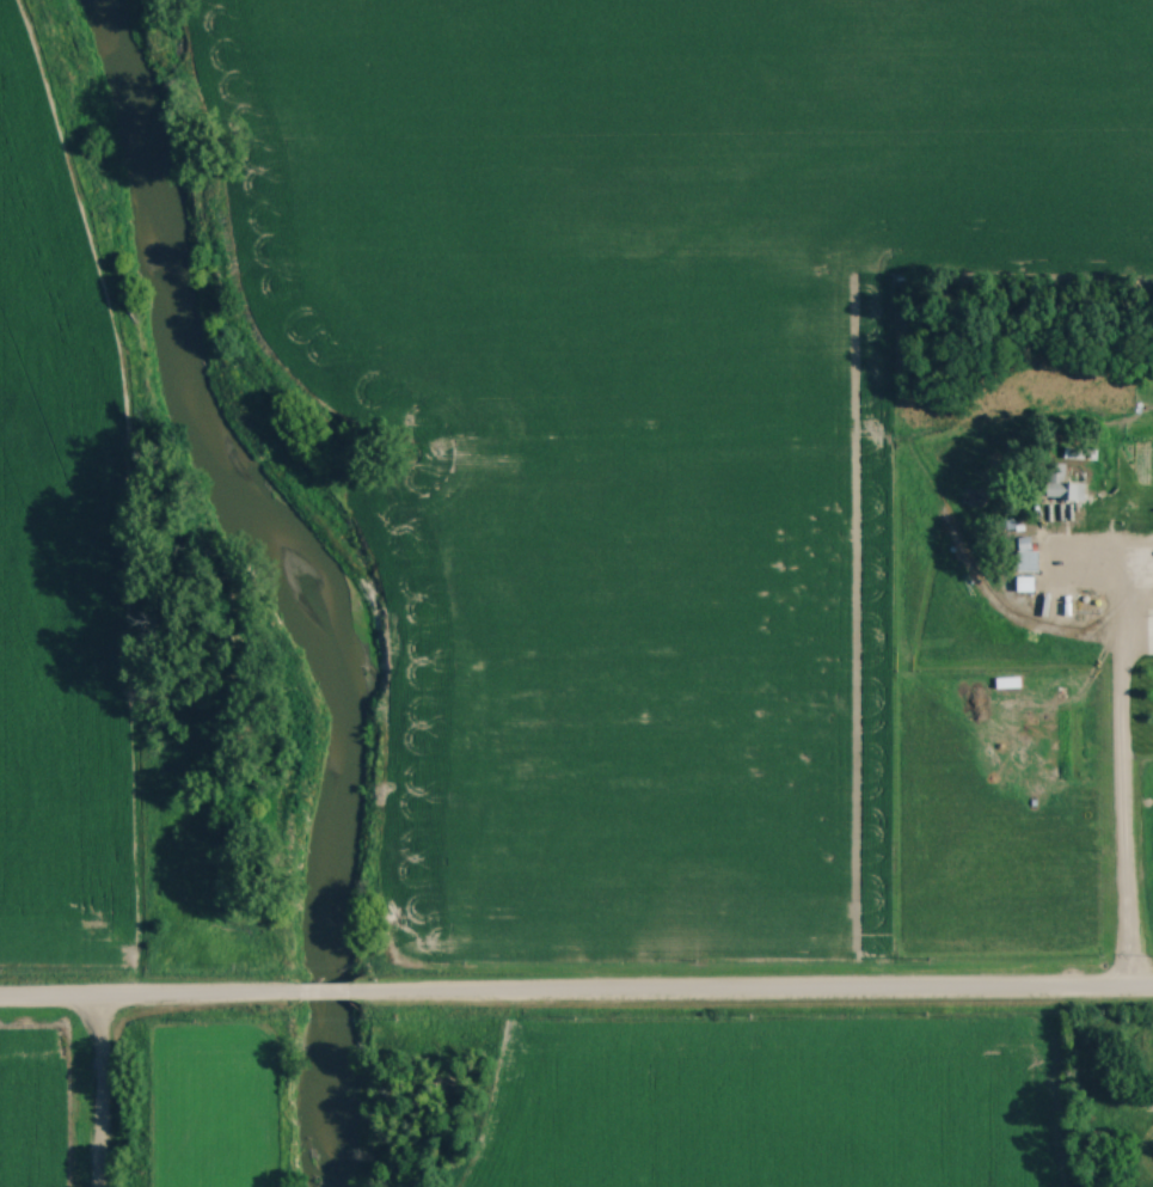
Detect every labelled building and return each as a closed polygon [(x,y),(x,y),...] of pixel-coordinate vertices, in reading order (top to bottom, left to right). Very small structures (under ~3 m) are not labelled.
[(1049,499),(1086,499),(1086,482),(1068,482),(1068,463),(1049,463),(1049,499)] [(1039,568),(1039,538),(1019,538),(1019,568),(1039,568)] [(1144,1089),(1142,1108),(1152,1109),(1152,1089),(1144,1089)]
